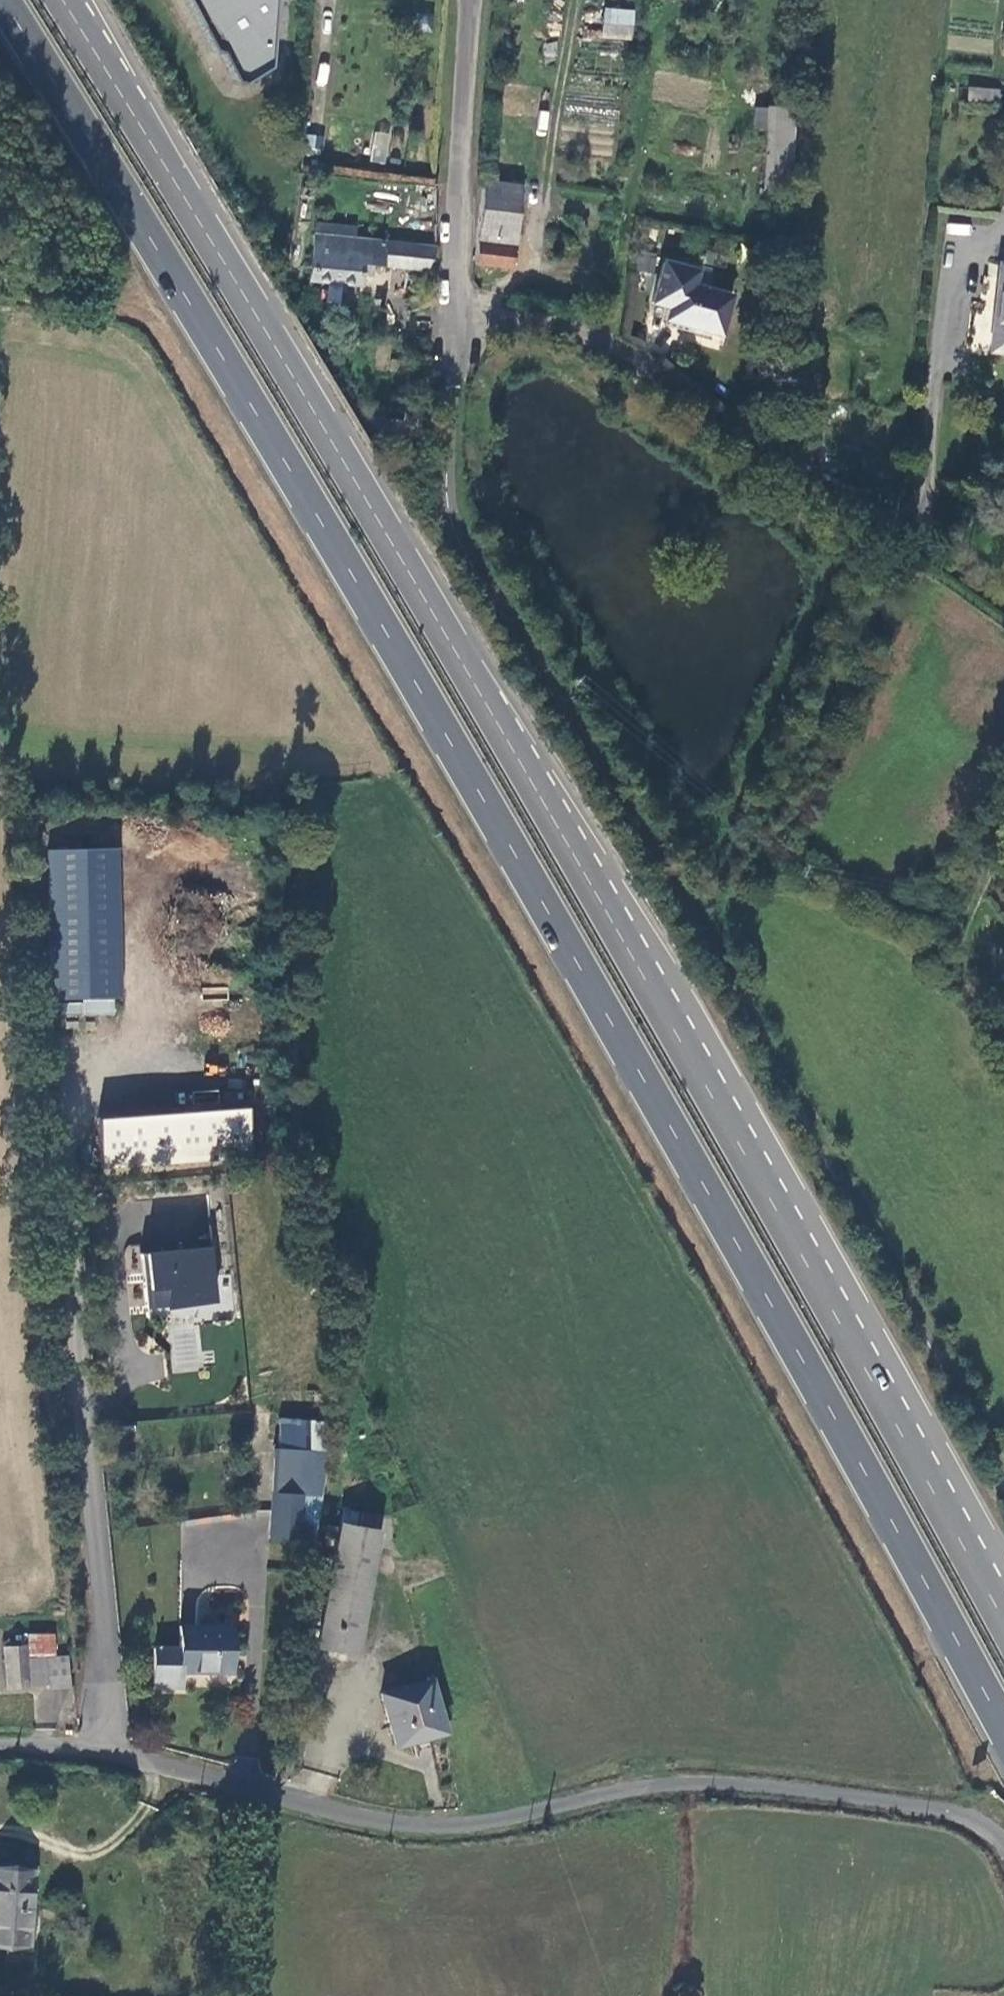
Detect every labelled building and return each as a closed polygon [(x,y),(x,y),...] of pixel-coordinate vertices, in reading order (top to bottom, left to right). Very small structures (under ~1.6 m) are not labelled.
[(204,55),(216,60),(227,86),(238,92),(272,75),(277,0),(178,0),(204,55)] [(631,41),(634,12),(603,10),(601,39),(631,41)] [(969,101),(996,104),(998,88),(971,86),(969,101)] [(787,190),(793,109),(768,106),(762,188),(787,190)] [(519,185),(482,182),(474,264),(512,268),(519,185)] [(361,265),(428,271),(436,249),(313,236),(308,280),(359,285),(361,265)] [(652,301),(669,306),(676,282),(692,287),(697,270),(664,260),(652,301)] [(1000,265),(996,313),(992,314),(989,353),(1003,354),(1003,266),(1000,265)] [(692,287),(676,282),(669,306),(666,316),(694,324),(693,327),(718,335),(729,297),(692,287)] [(327,284),(326,303),(340,304),(342,286),(327,284)] [(403,420),(401,433),(413,437),(416,423),(403,420)] [(51,1000),(121,998),(116,848),(46,850),(51,1000)] [(89,1119),(97,1169),(244,1158),(240,1106),(89,1119)] [(140,1252),(145,1308),(211,1301),(205,1246),(140,1252)] [(317,1456),(322,1425),(289,1421),(284,1451),(317,1456)] [(302,1495),(279,1493),(272,1492),(267,1538),(297,1541),(302,1495)] [(342,1509),(340,1525),(378,1532),(381,1517),(342,1509)] [(355,1656),(378,1532),(340,1525),(339,1527),(337,1540),(317,1649),(355,1656)] [(323,1537),(337,1540),(339,1527),(326,1525),(323,1537)] [(228,1675),(230,1627),(181,1625),(181,1650),(159,1649),(158,1687),(181,1687),(181,1673),(228,1675)] [(26,1655),(31,1655),(55,1654),(55,1633),(26,1634),(26,1647),(26,1655)] [(26,1647),(6,1648),(7,1688),(28,1687),(26,1655),(26,1647)] [(55,1654),(31,1655),(32,1687),(48,1686),(48,1688),(69,1688),(67,1656),(55,1656),(55,1654)] [(395,1743),(447,1730),(433,1680),(382,1694),(395,1743)] [(32,1868),(0,1866),(0,1941),(28,1942),(32,1868)]
